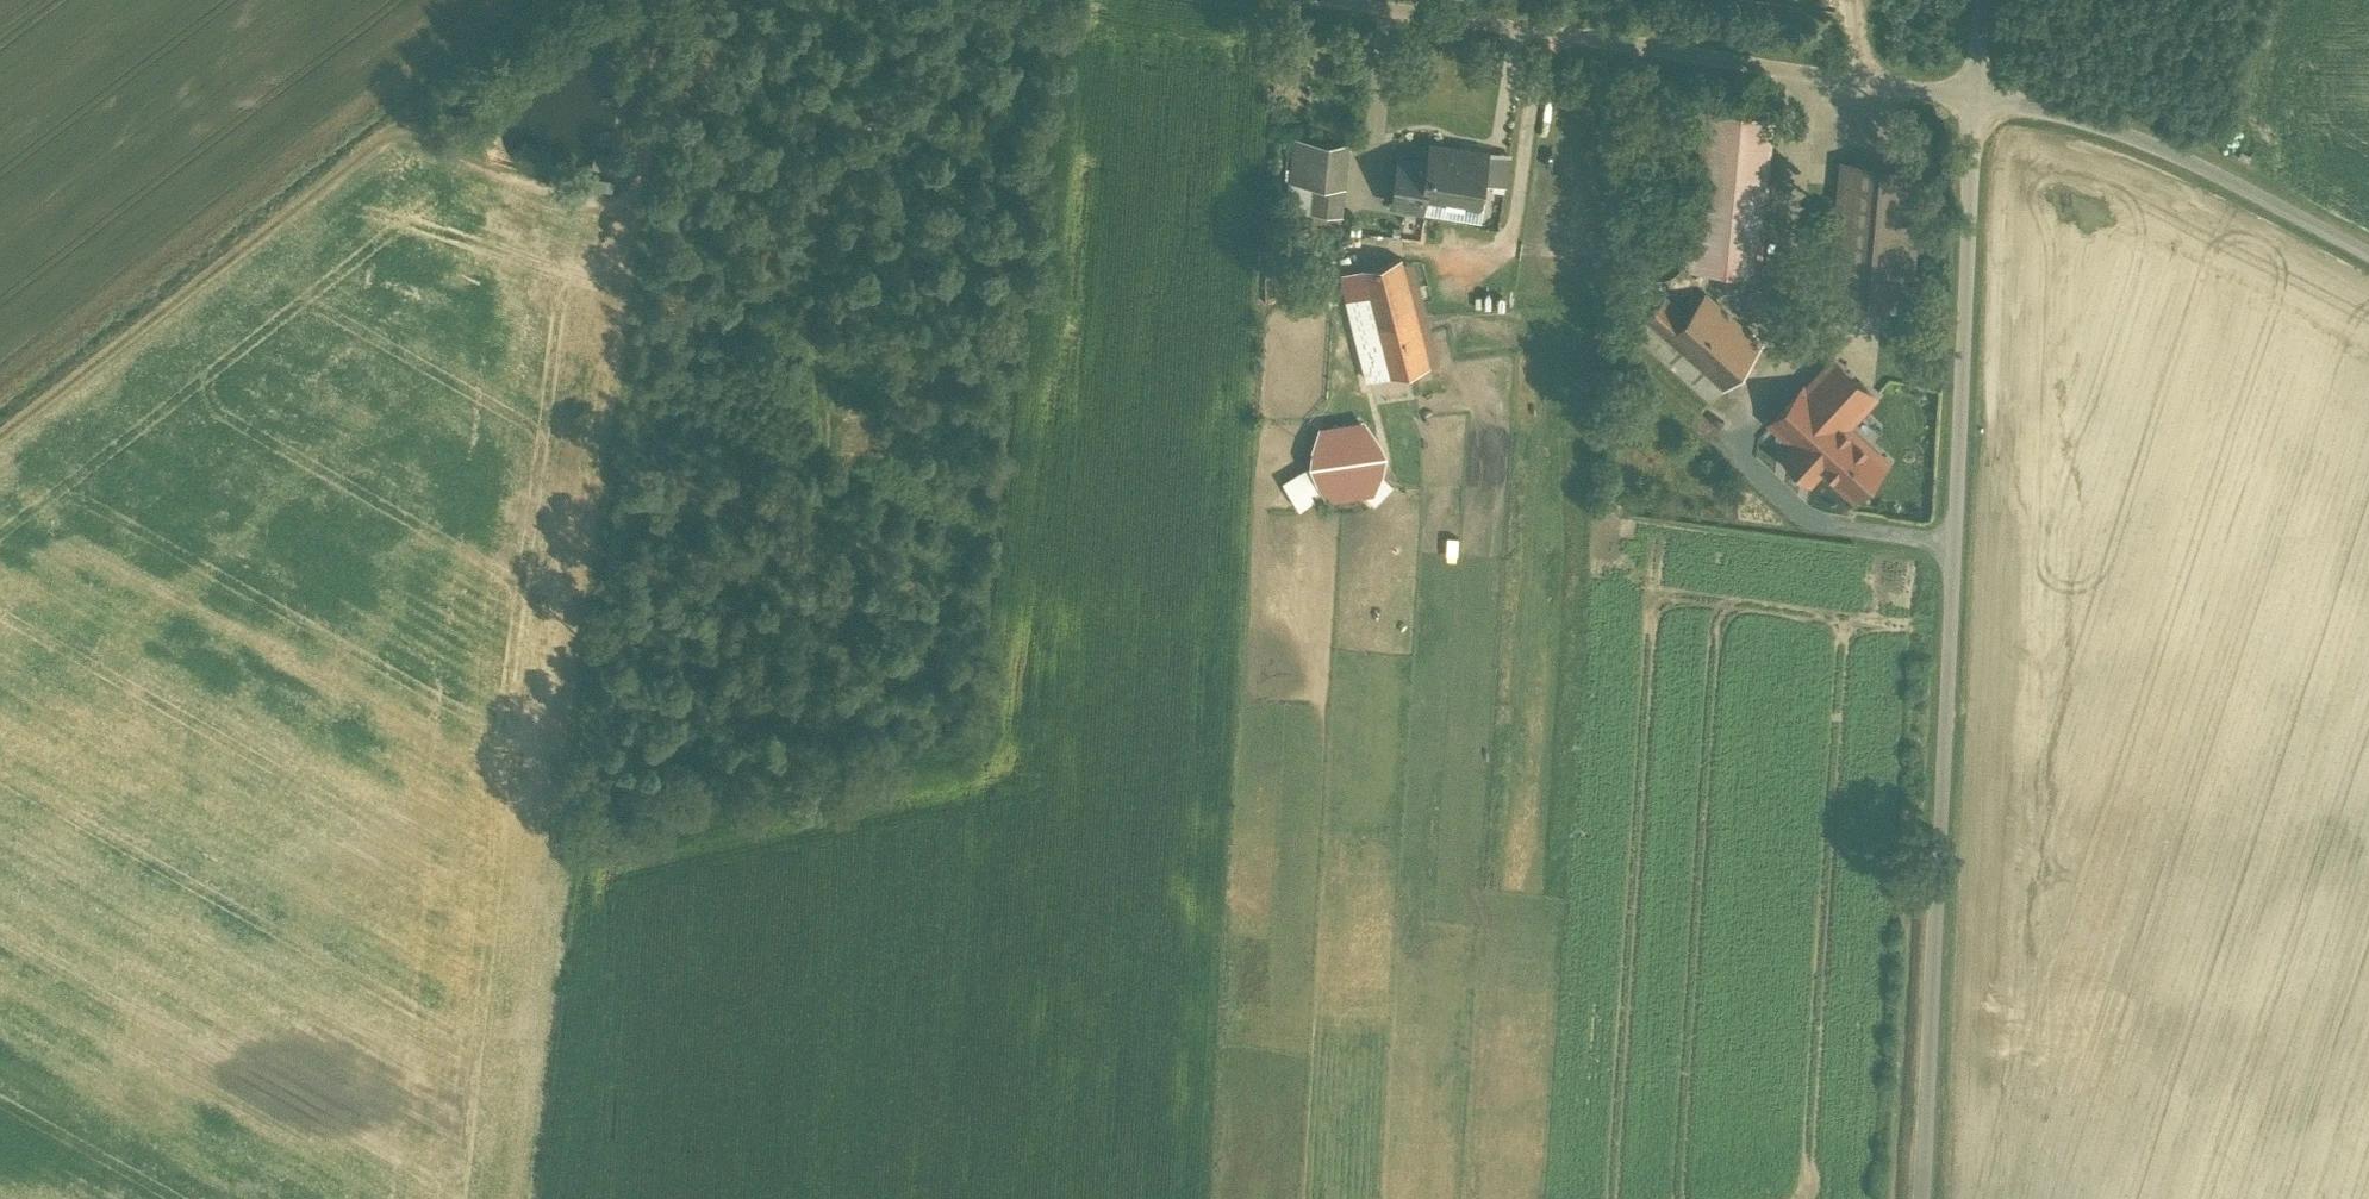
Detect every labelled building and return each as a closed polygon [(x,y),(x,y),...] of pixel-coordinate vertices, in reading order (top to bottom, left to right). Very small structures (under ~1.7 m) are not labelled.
[(1783,116),(1705,110),(1692,267),(1770,273),(1783,116)] [(1344,220),(1353,145),(1303,139),(1297,185),(1317,188),(1313,216),(1344,220)] [(1437,169),(1406,163),(1396,212),(1432,219),(1436,198),(1490,208),(1500,157),(1442,146),(1437,169)] [(1926,164),(1856,158),(1844,302),(1914,308),(1926,164)] [(1671,210),(1666,207),(1657,206),(1647,207),(1639,212),(1634,218),(1631,226),(1630,235),(1633,244),(1639,251),(1645,255),(1653,258),(1660,258),(1669,255),(1675,251),(1680,243),(1683,233),(1682,224),(1678,216),(1671,210)] [(1406,260),(1361,273),(1394,387),(1439,374),(1406,260)] [(1668,301),(1633,338),(1710,410),(1768,349),(1707,292),(1685,315),(1668,301)] [(1876,397),(1831,357),(1770,426),(1793,447),(1778,464),(1809,490),(1821,476),(1863,513),(1901,470),(1851,426),(1876,397)] [(1349,421),(1343,423),(1332,429),(1321,442),(1319,454),(1322,470),(1329,481),(1338,487),(1349,491),(1360,490),(1372,486),(1381,478),(1387,467),(1389,456),(1387,444),(1381,434),(1372,426),(1361,422),(1349,421)]
